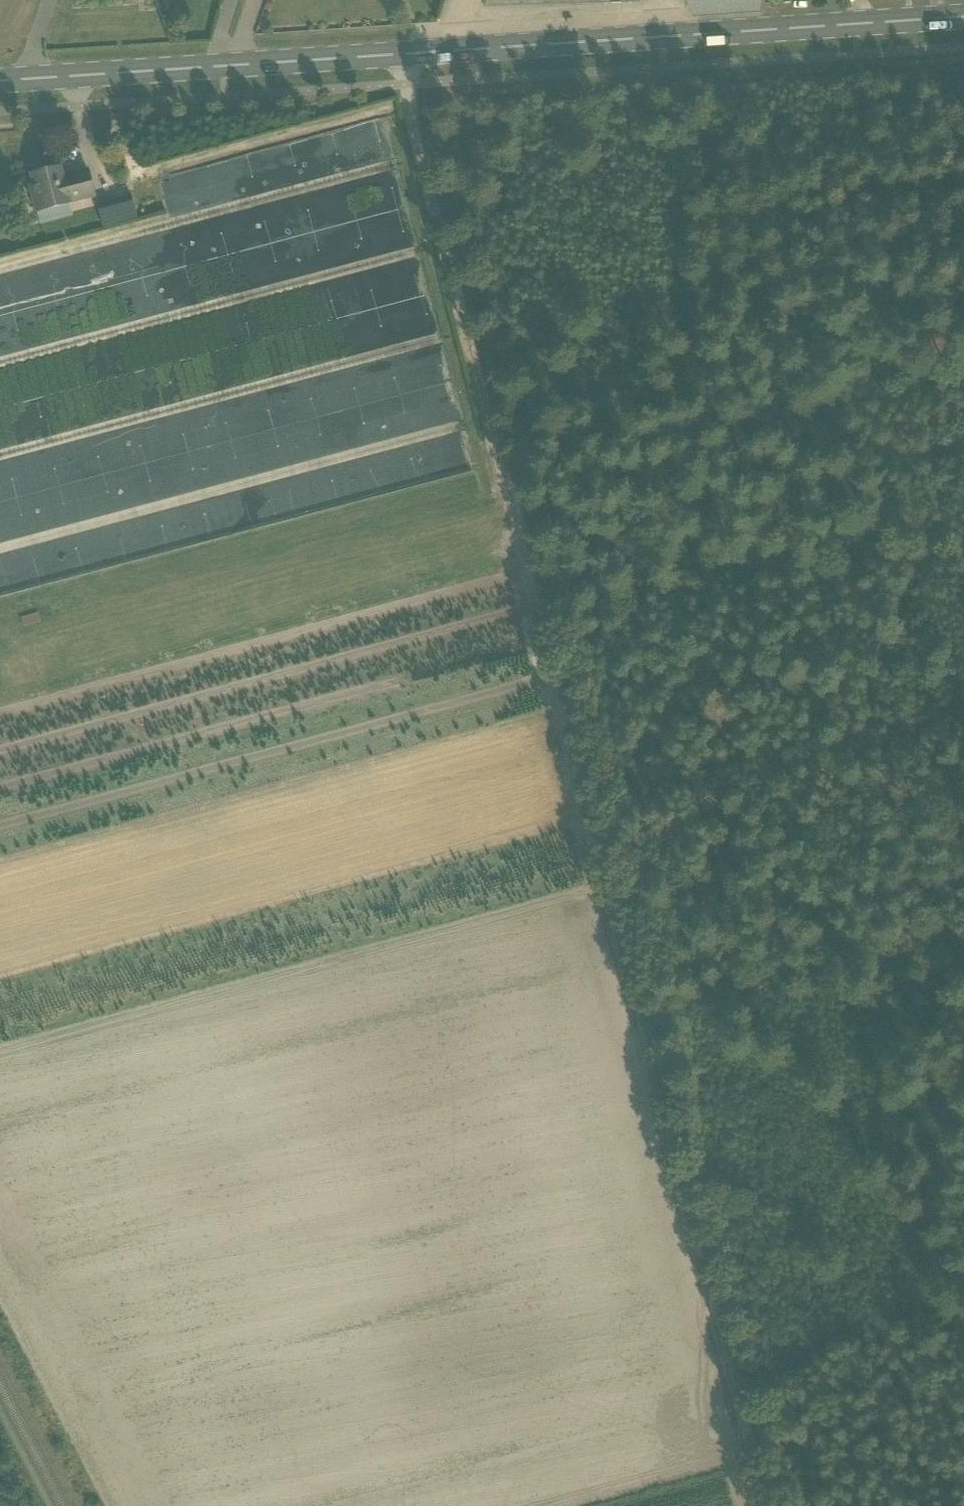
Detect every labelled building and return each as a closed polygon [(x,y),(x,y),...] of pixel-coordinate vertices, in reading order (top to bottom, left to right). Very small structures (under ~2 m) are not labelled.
[(32,193),(37,213),(96,197),(88,170),(63,176),(60,166),(32,174),(36,192),(32,193)] [(137,217),(133,201),(131,195),(119,199),(125,221),(137,217)]
